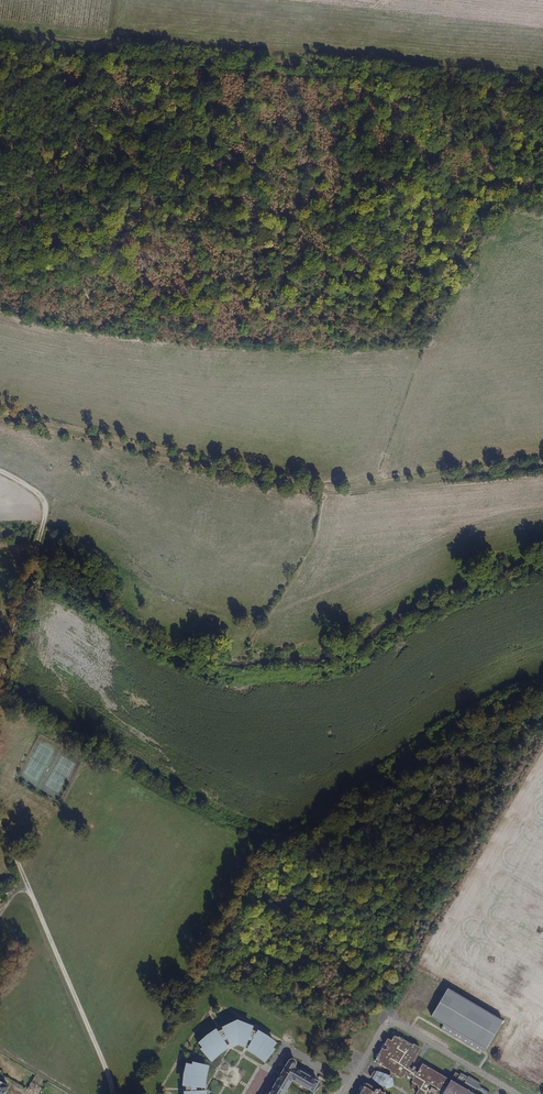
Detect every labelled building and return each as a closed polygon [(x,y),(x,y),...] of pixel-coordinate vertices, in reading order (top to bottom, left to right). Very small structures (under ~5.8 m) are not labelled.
[(450,989),(435,1017),(488,1048),(504,1020),(450,989)] [(268,1058),(275,1049),(272,1047),(275,1044),(265,1036),(251,1029),(252,1028),(236,1021),(217,1031),(217,1030),(206,1037),(199,1044),(202,1048),(200,1050),(207,1057),(209,1056),(213,1059),(220,1053),(227,1048),(226,1046),(229,1044),(231,1047),(238,1044),(245,1047),(246,1045),(248,1046),(247,1049),(255,1054),(263,1060),(266,1056),(268,1058)] [(389,1070),(390,1076),(381,1091),(378,1089),(378,1090),(376,1090),(375,1088),(366,1082),(364,1085),(362,1084),(356,1093),(387,1093),(385,1093),(384,1091),(386,1089),(392,1087),(398,1090),(399,1093),(408,1093),(405,1092),(403,1087),(399,1088),(394,1085),(392,1077),(395,1076),(400,1079),(403,1078),(405,1075),(407,1075),(408,1079),(413,1078),(413,1082),(412,1082),(411,1084),(418,1088),(419,1092),(417,1093),(472,1093),(468,1092),(468,1093),(464,1091),(465,1089),(460,1086),(459,1088),(456,1086),(457,1085),(451,1081),(451,1083),(449,1081),(448,1083),(445,1082),(446,1079),(423,1065),(419,1071),(416,1070),(417,1066),(415,1065),(413,1068),(410,1066),(420,1049),(413,1045),(412,1046),(402,1040),(401,1041),(393,1037),(391,1041),(387,1039),(375,1060),(389,1070)] [(291,1081),(311,1092),(317,1082),(294,1068),(296,1065),(296,1064),(296,1063),(295,1062),(294,1061),(293,1060),(292,1060),(291,1060),(290,1061),(289,1062),(271,1093),(284,1093),(291,1081)] [(204,1092),(201,1091),(200,1089),(203,1088),(204,1078),(206,1070),(202,1069),(202,1066),(191,1063),(190,1066),(187,1065),(184,1074),(183,1087),(184,1088),(185,1093),(205,1093),(204,1092)] [(10,1086),(0,1081),(0,1093),(5,1093),(10,1086)]
